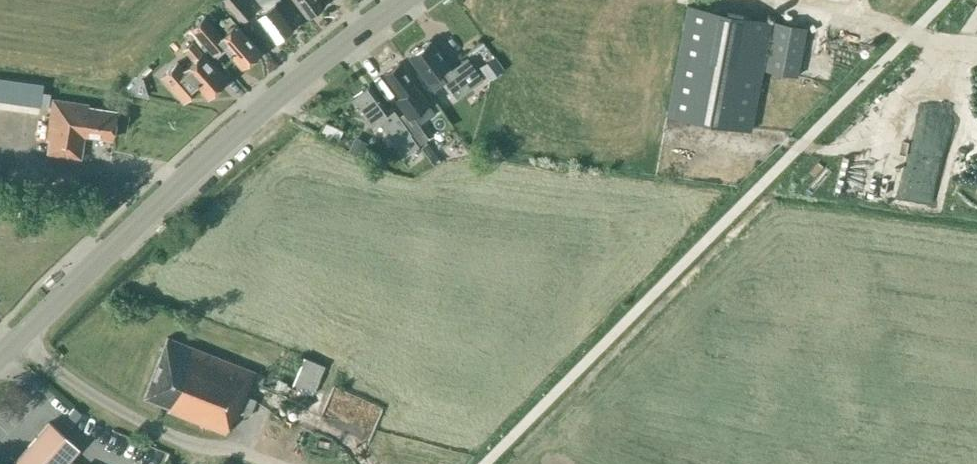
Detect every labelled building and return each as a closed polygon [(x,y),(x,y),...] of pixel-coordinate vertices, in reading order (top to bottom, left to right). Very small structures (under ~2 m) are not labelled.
[(244,0),(222,0),(241,22),(253,10),(244,0)] [(278,0),(257,0),(264,9),(255,16),(273,40),(293,25),(275,2),(278,0)] [(307,11),(322,0),(299,0),(307,11)] [(750,130),(770,20),(687,5),(666,114),(750,130)] [(215,56),(225,48),(241,66),(259,50),(229,15),(216,27),(204,13),(189,26),(215,56)] [(796,77),(806,27),(773,20),(763,70),(796,77)] [(408,55),(427,81),(433,89),(444,80),(456,97),(482,79),(467,58),(450,70),(448,66),(429,40),(419,47),(417,47),(412,50),(412,53),(408,55)] [(177,59),(159,75),(182,101),(198,87),(206,97),(226,79),(202,52),(192,42),(184,49),(193,60),(185,68),(177,59)] [(504,68),(494,54),(478,66),(488,79),(504,68)] [(410,133),(418,144),(427,137),(411,115),(428,102),(416,86),(399,62),(383,73),(400,96),(398,98),(407,110),(398,116),(410,133)] [(39,102),(43,84),(6,76),(3,95),(39,102)] [(409,133),(410,133),(398,116),(391,106),(387,109),(369,84),(350,97),(369,123),(377,117),(386,131),(385,132),(394,144),(395,143),(403,155),(417,145),(409,133)] [(112,138),(116,110),(88,106),(89,104),(52,98),(46,137),(48,138),(46,153),(81,158),(84,134),(112,138)] [(342,130),(324,120),(318,131),(337,141),(342,130)] [(170,406),(168,410),(225,433),(232,416),(235,417),(237,411),(248,415),(255,399),(245,395),(254,371),(167,337),(143,396),(170,406)] [(303,356),(291,385),(312,394),(325,365),(303,356)] [(327,388),(318,418),(366,432),(375,403),(327,388)] [(75,420),(81,413),(74,407),(68,414),(75,420)] [(68,458),(77,447),(49,422),(12,463),(74,463),(68,458)]
